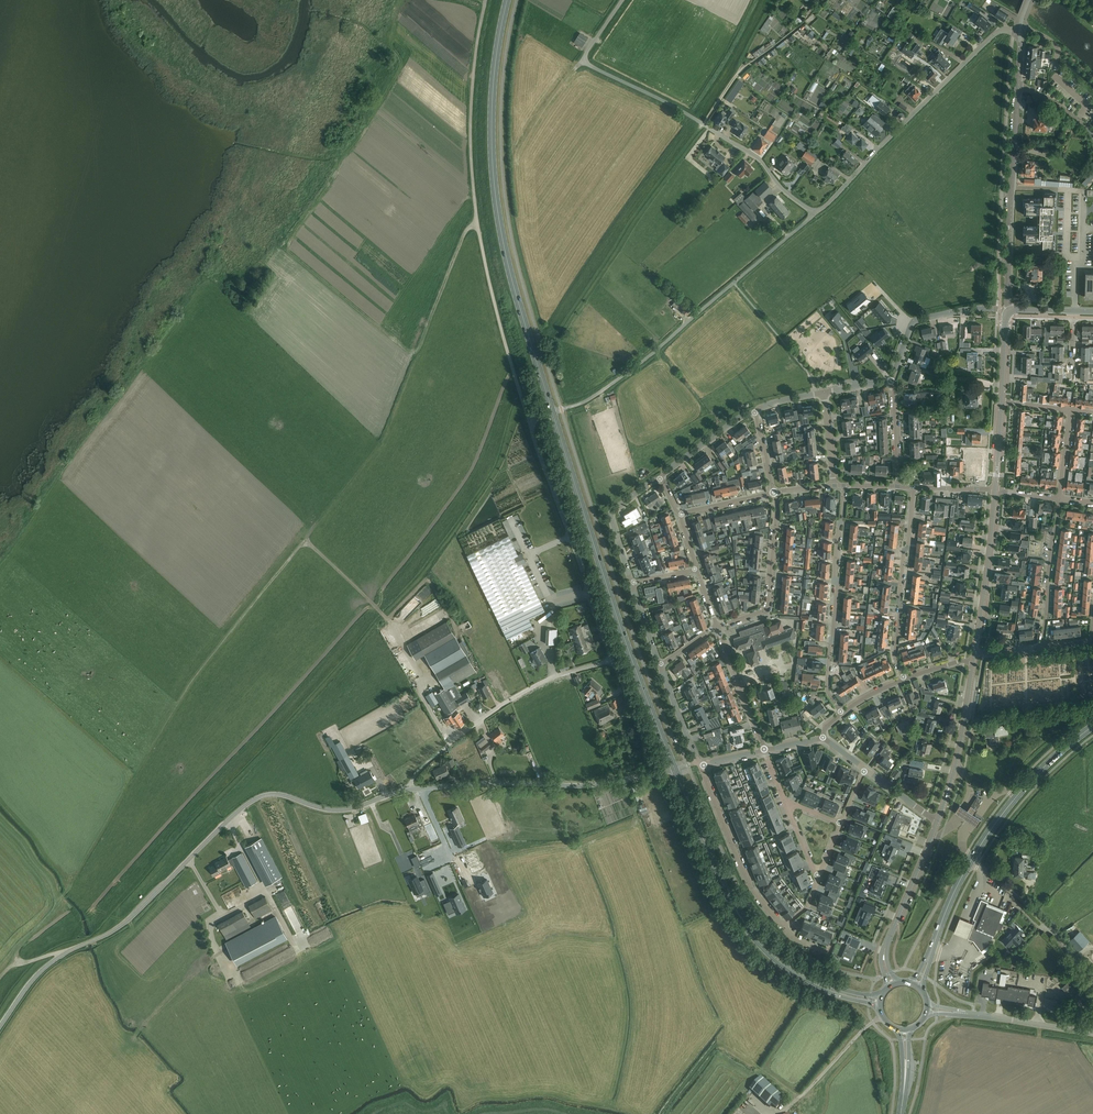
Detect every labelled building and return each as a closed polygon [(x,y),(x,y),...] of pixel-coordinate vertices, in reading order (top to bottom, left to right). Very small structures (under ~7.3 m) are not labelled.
[(978,13),(981,9),(972,3),(970,8),(978,13)] [(888,15),(891,18),(898,7),(895,5),(894,7),(893,7),(888,15)] [(997,12),(995,15),(1004,21),(1004,20),(1005,20),(1006,19),(1006,18),(1008,14),(1003,11),(1003,10),(1000,8),(1000,9),(998,8),(996,11),(997,12)] [(981,14),(975,21),(979,25),(979,26),(980,26),(985,30),(987,28),(988,28),(989,27),(989,26),(991,24),(987,20),(985,19),(986,18),(981,14)] [(770,15),(760,30),(766,34),(771,26),(769,25),(774,17),(770,15)] [(952,28),(948,33),(945,31),(937,42),(942,45),(945,40),(952,45),(957,37),(960,33),(955,30),(957,28),(954,26),(952,28)] [(817,34),(812,29),(808,34),(812,38),(817,34)] [(901,51),(911,58),(915,52),(908,47),(911,44),(910,44),(915,35),(910,32),(906,39),(909,40),(908,42),(901,51)] [(578,34),(575,39),(574,42),(582,47),(588,38),(579,33),(578,34)] [(843,33),(841,37),(848,42),(851,38),(843,33)] [(913,50),(918,43),(914,40),(909,47),(913,50)] [(918,43),(913,50),(917,52),(918,50),(921,46),(918,43)] [(1029,46),(1028,56),(1037,57),(1045,58),(1045,51),(1040,50),(1040,55),(1037,54),(1038,47),(1029,46)] [(762,47),(752,53),(755,57),(765,51),(763,49),(762,47)] [(834,55),(837,50),(832,47),(826,55),(830,58),(833,54),(834,55)] [(936,53),(935,54),(935,55),(947,67),(951,63),(943,55),(944,54),(939,49),(936,52),(936,53)] [(931,56),(933,58),(931,61),(934,64),(935,63),(943,71),(947,67),(935,55),(935,54),(934,54),(931,56)] [(1027,62),(1027,66),(1035,67),(1037,57),(1028,56),(1027,61),(1028,61),(1028,62),(1027,62)] [(1026,75),(1026,77),(1034,77),(1035,67),(1027,66),(1026,71),(1027,71),(1027,72),(1026,72),(1026,75)] [(928,82),(930,80),(933,82),(936,79),(934,77),(937,74),(932,69),(930,67),(928,69),(930,71),(923,78),(928,82)] [(726,100),(731,103),(744,83),(739,80),(726,100)] [(809,89),(813,92),(819,84),(815,81),(809,89)] [(915,86),(915,87),(912,84),(906,91),(908,93),(908,94),(915,101),(919,98),(917,96),(921,92),(915,86)] [(874,107),(883,114),(889,107),(880,100),(873,94),(869,98),(872,100),(870,103),(869,103),(874,107)] [(898,106),(905,110),(907,107),(900,102),(898,106)] [(859,115),(864,110),(861,106),(855,111),(859,115)] [(731,108),(729,110),(726,115),(720,112),(714,121),(721,126),(727,117),(730,119),(735,110),(731,108)] [(1051,129),(1052,121),(1052,120),(1051,119),(1047,118),(1044,118),(1044,116),(1043,116),(1044,111),(1035,111),(1035,117),(1034,117),(1033,129),(1047,130),(1047,129),(1051,130),(1051,129)] [(897,115),(899,119),(903,120),(906,117),(904,113),(900,112),(897,115)] [(870,117),(870,118),(863,125),(875,136),(883,128),(876,122),(880,118),(873,114),(870,117)] [(741,123),(740,122),(735,119),(731,126),(735,128),(736,128),(737,129),(734,133),(742,138),(749,128),(741,123)] [(843,126),(841,129),(848,134),(853,128),(846,123),(844,126),(843,126)] [(768,130),(764,136),(772,142),(776,136),(768,130)] [(838,139),(840,141),(843,136),(841,134),(840,134),(838,132),(835,137),(838,139)] [(862,138),(860,140),(852,132),(846,139),(853,145),(854,143),(863,151),(869,144),(862,138)] [(760,154),(768,142),(761,138),(760,139),(760,138),(753,147),(754,148),(753,149),(760,154)] [(840,141),(838,139),(833,143),(838,148),(842,143),(840,141)] [(720,152),(717,150),(711,146),(705,153),(710,157),(708,158),(713,162),(715,161),(719,164),(725,157),(719,152),(720,152)] [(850,153),(849,153),(846,151),(843,149),(839,154),(842,156),(841,156),(845,159),(843,161),(846,164),(848,162),(852,165),(857,160),(850,153)] [(811,165),(816,158),(806,151),(801,157),(811,165)] [(794,164),(795,163),(785,155),(777,166),(786,174),(789,170),(792,172),(797,166),(794,164)] [(740,178),(744,173),(747,176),(753,169),(748,165),(749,164),(744,160),(742,163),(734,172),(740,178)] [(805,161),(801,167),(806,170),(810,165),(805,161)] [(1022,169),(1022,175),(1027,175),(1029,175),(1029,177),(1034,177),(1034,173),(1037,173),(1038,168),(1035,168),(1035,164),(1038,164),(1038,162),(1028,161),(1027,163),(1023,163),(1023,170),(1022,169)] [(724,163),(720,168),(717,171),(722,176),(729,167),(724,163)] [(833,183),(839,174),(829,167),(823,176),(826,178),(824,181),(828,183),(829,181),(833,183)] [(728,182),(734,176),(729,172),(724,178),(728,182)] [(1082,183),(1085,186),(1092,178),(1092,173),(1092,172),(1082,183)] [(763,199),(773,189),(765,181),(754,190),(763,199)] [(753,211),(763,202),(762,200),(753,191),(744,200),(753,211)] [(741,192),(734,199),(737,203),(745,196),(741,192)] [(1024,230),(1024,235),(1024,239),(1027,239),(1027,243),(1041,243),(1041,237),(1043,237),(1043,249),(1055,249),(1055,237),(1053,237),(1053,234),(1052,234),(1052,232),(1053,232),(1053,231),(1052,231),(1052,222),(1053,222),(1053,211),(1054,211),(1054,210),(1053,210),(1053,208),(1054,208),(1054,206),(1056,206),(1056,193),(1045,193),(1044,205),(1042,205),(1042,199),(1026,198),(1026,202),(1024,202),(1024,207),(1025,207),(1025,211),(1027,211),(1027,215),(1041,215),(1040,218),(1040,224),(1040,226),(1026,226),(1026,230),(1024,230)] [(790,212),(777,197),(769,203),(782,219),(790,212)] [(744,201),(738,206),(754,222),(759,218),(744,201)] [(744,224),(746,222),(750,219),(743,212),(738,216),(744,224)] [(1042,279),(1042,264),(1042,258),(1036,258),(1036,265),(1034,265),(1034,264),(1028,264),(1028,270),(1029,270),(1029,279),(1042,279)] [(851,302),(849,304),(852,307),(856,312),(861,308),(865,304),(870,301),(863,292),(851,302)] [(672,305),(677,309),(681,305),(676,300),(672,305)] [(880,303),(873,309),(881,318),(884,322),(886,320),(891,316),(888,312),(886,309),(880,303)] [(686,307),(681,312),(686,316),(691,311),(686,307)] [(833,316),(830,319),(838,330),(846,324),(840,318),(839,319),(836,315),(834,317),(833,316)] [(858,319),(855,322),(861,330),(866,329),(858,319)] [(946,333),(954,332),(953,325),(944,326),(944,331),(942,331),(942,337),(946,337),(946,333)] [(964,326),(964,328),(963,337),(967,337),(968,333),(972,333),(972,334),(975,334),(975,336),(975,342),(981,342),(981,337),(981,334),(982,325),(972,325),(972,329),(968,329),(968,326),(964,326)] [(1033,340),(1034,340),(1034,341),(1035,341),(1035,335),(1042,336),(1042,328),(1037,328),(1037,329),(1030,329),(1031,325),(1024,325),(1023,336),(1030,336),(1030,339),(1031,339),(1032,340),(1033,340)] [(932,327),(922,329),(922,330),(921,330),(922,333),(923,333),(924,336),(924,339),(934,337),(933,336),(937,335),(935,329),(932,329),(932,327)] [(876,332),(870,337),(878,346),(883,341),(885,339),(890,336),(883,328),(879,332),(877,333),(876,332)] [(855,353),(861,360),(867,354),(869,353),(873,349),(868,343),(860,349),(855,353)] [(925,346),(925,348),(916,345),(915,350),(917,351),(917,352),(923,354),(924,353),(928,354),(931,348),(925,346)] [(978,356),(978,352),(971,352),(971,349),(960,348),(960,352),(967,352),(967,359),(977,360),(977,368),(982,368),(982,356),(978,356)] [(917,352),(914,360),(921,363),(922,362),(924,363),(926,357),(927,357),(927,358),(928,354),(924,353),(923,354),(917,352)] [(1021,363),(1022,363),(1022,364),(1031,364),(1034,364),(1034,360),(1034,353),(1027,353),(1027,357),(1023,356),(1022,359),(1021,359),(1021,363)] [(1088,363),(1092,363),(1092,359),(1092,353),(1089,353),(1082,353),(1081,359),(1089,360),(1088,363)] [(911,372),(908,381),(917,384),(920,377),(921,373),(919,373),(921,368),(922,368),(922,369),(926,370),(927,368),(926,368),(920,366),(921,366),(919,365),(911,363),(910,366),(908,371),(911,372)] [(1092,373),(1092,367),(1092,363),(1088,363),(1088,366),(1081,366),(1081,373),(1092,373)] [(938,372),(940,368),(927,364),(926,368),(927,368),(930,369),(936,371),(938,372)] [(1043,377),(1043,381),(1055,382),(1055,378),(1062,379),(1063,372),(1052,372),(1052,377),(1048,377),(1043,377)] [(1088,379),(1088,384),(1092,384),(1092,379),(1092,376),(1092,373),(1081,373),(1081,379),(1088,379)] [(1057,391),(1058,386),(1057,386),(1058,383),(1054,383),(1053,391),(1054,391),(1053,396),(1051,395),(1050,403),(1056,404),(1057,391)] [(1021,384),(1021,392),(1027,392),(1030,393),(1033,393),(1033,392),(1041,393),(1041,389),(1034,388),(1031,388),(1031,389),(1027,388),(1027,384),(1021,384)] [(905,402),(906,402),(909,402),(909,403),(910,405),(912,406),(913,405),(914,404),(914,403),(914,402),(915,402),(914,398),(915,398),(916,398),(930,397),(930,389),(923,390),(923,389),(914,390),(914,393),(905,394),(905,399),(905,402)] [(962,398),(963,398),(963,401),(966,401),(966,404),(968,404),(968,406),(976,407),(976,404),(978,404),(978,398),(979,398),(979,397),(980,398),(981,393),(979,393),(979,392),(967,391),(966,392),(963,392),(963,396),(962,395),(962,398)] [(1063,397),(1062,405),(1065,405),(1067,405),(1070,405),(1070,406),(1071,398),(1072,391),(1067,391),(1067,395),(1068,395),(1068,398),(1063,397)] [(885,404),(884,401),(884,397),(883,397),(882,392),(875,393),(877,402),(877,405),(877,406),(878,409),(876,410),(876,414),(882,414),(881,409),(881,408),(881,407),(881,406),(880,406),(880,405),(885,404)] [(1019,398),(1020,399),(1020,400),(1026,400),(1026,399),(1028,399),(1028,394),(1026,394),(1027,392),(1021,392),(1020,395),(1019,396),(1019,398)] [(857,397),(849,398),(851,407),(852,412),(852,413),(856,412),(855,406),(859,405),(857,397)] [(841,400),(840,401),(841,403),(842,403),(842,404),(843,408),(847,407),(848,412),(852,412),(851,407),(849,398),(842,399),(842,400),(841,400)] [(1077,399),(1074,398),(1073,406),(1076,406),(1078,407),(1082,408),(1083,399),(1077,399)] [(811,406),(802,407),(803,417),(812,416),(811,406)] [(798,419),(796,410),(793,411),(793,409),(784,411),(785,418),(790,417),(791,421),(798,419)] [(1019,411),(1018,419),(1032,420),(1032,417),(1030,416),(1030,415),(1027,415),(1027,416),(1025,415),(1025,412),(1019,411)] [(779,423),(778,419),(776,413),(767,415),(769,422),(770,425),(779,423)] [(922,413),(919,413),(909,413),(909,421),(919,421),(919,417),(922,417),(922,413)] [(882,415),(874,416),(875,419),(876,419),(876,422),(876,425),(887,425),(887,418),(882,418),(882,415)] [(1018,427),(1024,427),(1024,424),(1026,424),(1026,425),(1029,425),(1029,424),(1032,424),(1032,420),(1018,419),(1018,427)] [(920,424),(919,421),(909,421),(910,429),(922,428),(922,424),(920,424)] [(1051,425),(1054,426),(1054,427),(1055,427),(1055,430),(1060,431),(1061,428),(1062,422),(1054,421),(1047,421),(1046,425),(1051,426),(1051,425)] [(777,432),(781,431),(785,430),(784,423),(779,424),(781,428),(776,430),(777,432)] [(1076,430),(1076,433),(1079,433),(1084,434),(1085,430),(1084,430),(1084,425),(1077,424),(1076,430)] [(799,436),(800,437),(814,435),(814,429),(810,429),(809,425),(803,426),(803,430),(806,430),(807,433),(799,433),(799,436)] [(740,430),(744,436),(747,433),(748,434),(751,433),(746,426),(743,428),(742,427),(741,429),(740,430)] [(852,434),(852,433),(853,433),(852,429),(858,428),(858,426),(844,427),(844,434),(852,434)] [(1029,436),(1029,435),(1029,433),(1025,432),(1023,432),(1024,427),(1018,427),(1017,435),(1029,436)] [(922,428),(910,429),(910,436),(920,436),(920,435),(922,435),(922,428)] [(744,436),(740,430),(734,434),(738,440),(741,438),(742,439),(745,437),(744,436)] [(1050,433),(1053,433),(1052,439),(1060,440),(1060,434),(1060,431),(1055,430),(1050,430),(1050,433)] [(774,447),(784,445),(788,444),(787,441),(784,442),(784,441),(780,442),(779,439),(781,439),(779,433),(774,434),(775,440),(772,441),(774,447)] [(980,443),(981,434),(977,434),(977,433),(972,433),(972,434),(968,433),(968,438),(972,438),(972,442),(980,443)] [(1082,443),(1083,438),(1086,438),(1086,434),(1079,433),(1076,433),(1075,436),(1074,442),(1082,443)] [(1017,442),(1023,443),(1023,439),(1025,439),(1025,440),(1028,440),(1028,439),(1031,439),(1031,436),(1029,435),(1029,436),(1017,435),(1017,442)] [(858,438),(848,439),(845,440),(845,442),(846,448),(855,447),(855,443),(856,443),(856,441),(858,441),(858,438)] [(1052,449),(1053,449),(1058,449),(1059,446),(1060,440),(1052,439),(1051,445),(1053,445),(1052,449)] [(728,455),(732,452),(735,450),(729,442),(726,444),(724,441),(720,444),(726,452),(728,455)] [(924,449),(924,445),(925,445),(925,442),(923,442),(922,441),(914,441),(914,442),(911,442),(911,449),(919,449),(925,449),(924,449)] [(1016,450),(1028,451),(1030,451),(1030,447),(1028,447),(1028,446),(1024,445),(1024,446),(1022,446),(1023,443),(1017,442),(1016,450)] [(1082,443),(1074,442),(1074,448),(1074,451),(1079,452),(1080,452),(1080,449),(1081,449),(1082,447),(1083,447),(1083,448),(1088,449),(1089,444),(1082,443)] [(746,456),(743,456),(744,459),(755,457),(754,450),(753,447),(752,443),(750,443),(746,446),(746,448),(743,448),(744,452),(746,452),(746,456)] [(726,452),(720,444),(716,447),(718,450),(715,452),(721,460),(724,458),(722,455),(726,452)] [(785,448),(784,445),(774,447),(775,453),(782,452),(787,451),(789,450),(789,447),(785,448)] [(856,452),(855,447),(846,448),(846,453),(850,453),(850,455),(860,454),(860,451),(856,452)] [(816,448),(805,449),(805,451),(805,452),(809,452),(809,455),(804,455),(804,459),(812,458),(812,455),(816,454),(816,448)] [(1046,452),(1045,457),(1060,459),(1060,453),(1058,452),(1058,449),(1053,449),(1053,453),(1050,453),(1050,452),(1046,452)] [(1015,458),(1021,458),(1022,454),(1024,455),(1027,456),(1027,454),(1029,454),(1030,451),(1028,451),(1016,450),(1015,458)] [(1071,454),(1070,460),(1085,462),(1086,457),(1081,457),(1078,457),(1078,455),(1079,452),(1074,451),(1073,454),(1071,454)] [(782,452),(775,453),(776,459),(779,459),(780,462),(787,461),(786,456),(786,454),(783,455),(782,452)] [(707,454),(704,456),(703,455),(700,458),(706,466),(709,463),(711,466),(716,462),(714,460),(712,461),(707,454)] [(857,464),(857,473),(862,474),(862,471),(865,471),(865,465),(870,465),(870,456),(866,456),(865,461),(863,461),(862,464),(857,464)] [(874,456),(870,456),(870,465),(873,465),(873,471),(876,471),(876,474),(881,475),(882,465),(877,465),(877,461),(874,461),(874,460),(874,456)] [(755,457),(744,459),(744,462),(747,461),(748,465),(756,463),(755,457)] [(1049,461),(1052,462),(1051,464),(1053,464),(1052,467),(1058,468),(1059,465),(1060,459),(1045,457),(1044,461),(1049,462),(1049,461)] [(695,463),(697,467),(696,468),(698,471),(697,472),(699,475),(704,471),(702,468),(706,466),(700,458),(696,460),(697,461),(695,463)] [(1021,466),(1024,466),(1028,466),(1029,463),(1026,463),(1027,461),(1023,461),(1023,462),(1021,462),(1021,458),(1015,458),(1015,465),(1021,466)] [(719,460),(719,461),(726,469),(730,467),(724,459),(720,461),(719,460)] [(982,460),(970,459),(970,470),(970,478),(983,478),(983,471),(982,471),(982,460)] [(857,473),(857,464),(852,464),(852,460),(849,460),(849,470),(851,470),(851,473),(857,473)] [(1070,466),(1069,469),(1075,470),(1076,467),(1077,467),(1077,465),(1080,465),(1080,466),(1085,466),(1085,462),(1070,460),(1069,466),(1070,466)] [(726,469),(719,461),(716,463),(721,471),(724,468),(725,470),(726,469)] [(887,466),(882,465),(881,475),(887,475),(887,472),(890,472),(890,462),(887,462),(887,466)] [(805,472),(818,470),(817,463),(809,463),(810,469),(805,469),(805,472)] [(957,474),(957,470),(959,470),(959,463),(954,463),(954,466),(951,466),(951,474),(952,474),(952,475),(956,475),(956,474),(957,474)] [(785,465),(778,467),(779,474),(792,472),(791,470),(786,471),(785,465)] [(1024,470),(1024,466),(1021,466),(1015,465),(1014,473),(1020,474),(1020,471),(1022,471),(1022,470),(1024,470)] [(818,470),(805,472),(805,474),(810,473),(811,479),(819,478),(818,470)] [(673,480),(676,483),(676,484),(677,486),(677,485),(678,486),(685,480),(686,481),(689,478),(684,471),(677,476),(678,477),(673,480)] [(779,474),(781,482),(789,480),(788,476),(795,475),(795,472),(795,471),(792,472),(779,474)] [(1022,477),(1021,483),(1029,484),(1031,472),(1031,471),(1029,471),(1029,475),(1026,474),(1026,477),(1022,476),(1022,477)] [(693,474),(698,481),(699,481),(702,479),(699,475),(697,472),(693,474)] [(941,485),(941,472),(934,472),(924,472),(923,472),(923,484),(934,484),(934,485),(941,485)] [(1031,472),(1029,484),(1037,485),(1038,479),(1032,478),(1033,477),(1033,472),(1031,472)] [(757,473),(752,474),(753,478),(754,481),(755,488),(762,487),(760,480),(757,480),(756,477),(757,477),(757,473)] [(689,477),(694,483),(698,481),(693,474),(689,477)] [(717,486),(713,487),(715,497),(723,495),(721,488),(718,476),(714,476),(715,480),(714,481),(715,483),(716,483),(717,486)] [(738,477),(738,479),(727,481),(728,486),(730,494),(737,492),(736,485),(740,484),(740,486),(744,485),(742,476),(738,477)] [(726,487),(721,488),(723,495),(730,494),(728,486),(727,481),(725,482),(726,487)] [(688,494),(684,495),(686,503),(693,502),(691,494),(690,490),(689,486),(686,488),(686,492),(688,491),(688,494)] [(691,494),(693,502),(699,500),(696,489),(694,490),(694,493),(691,494)] [(700,489),(696,489),(699,500),(705,499),(705,495),(704,491),(700,492),(700,489)] [(645,499),(646,499),(645,500),(650,507),(655,503),(657,506),(662,503),(660,500),(661,499),(656,492),(649,497),(648,497),(647,497),(646,498),(645,499)] [(875,507),(876,493),(867,493),(867,501),(872,501),(872,504),(872,507),(875,507)] [(881,493),(881,505),(889,505),(889,499),(888,499),(888,493),(881,493)] [(902,503),(903,503),(904,496),(895,495),(895,501),(898,502),(897,511),(901,512),(902,503)] [(969,495),(968,504),(982,505),(983,495),(969,495)] [(862,498),(859,498),(859,496),(854,496),(854,499),(853,499),(853,505),(859,505),(858,508),(862,509),(865,509),(865,503),(862,503),(862,498)] [(827,497),(826,502),(824,502),(823,511),(826,511),(826,507),(830,507),(830,511),(833,512),(834,507),(835,501),(833,500),(833,498),(827,497)] [(929,513),(929,510),(929,509),(929,508),(934,509),(935,503),(930,502),(930,499),(931,499),(926,498),(926,497),(924,497),(924,498),(922,498),(923,498),(922,508),(921,508),(921,509),(925,509),(924,513),(929,513)] [(816,509),(816,506),(820,505),(819,498),(812,499),(813,513),(817,512),(817,509),(816,509)] [(934,514),(960,517),(964,517),(965,510),(958,509),(959,500),(948,499),(944,498),(944,499),(936,498),(934,514)] [(813,513),(812,499),(805,500),(805,507),(806,510),(809,510),(810,513),(813,513)] [(792,502),(785,503),(786,510),(791,510),(791,513),(797,513),(798,515),(797,515),(798,520),(803,519),(802,513),(801,508),(798,508),(797,501),(792,502)] [(1039,511),(1043,512),(1043,510),(1044,502),(1036,501),(1035,510),(1034,517),(1038,517),(1039,511)] [(1044,502),(1043,510),(1052,511),(1053,504),(1044,503),(1044,502)] [(1013,514),(1013,517),(1024,518),(1024,514),(1029,514),(1030,505),(1027,505),(1026,510),(1023,510),(1023,509),(1018,509),(1018,510),(1014,510),(1014,511),(1013,511),(1013,514)] [(765,511),(764,506),(757,508),(760,518),(762,526),(763,527),(766,526),(766,515),(767,515),(766,511),(765,511)] [(632,522),(631,520),(640,515),(636,507),(629,512),(629,513),(628,514),(627,513),(624,515),(626,518),(622,521),(625,526),(632,522)] [(757,508),(751,509),(753,516),(756,515),(756,519),(757,519),(760,518),(757,508)] [(746,517),(745,510),(739,512),(740,519),(743,518),(745,525),(748,524),(746,517)] [(1067,510),(1066,517),(1071,518),(1070,522),(1073,523),(1073,518),(1074,511),(1067,510)] [(733,513),(726,514),(728,521),(731,521),(732,524),(735,523),(733,513)] [(659,525),(671,522),(669,514),(661,516),(663,522),(658,523),(659,525)] [(714,520),(711,521),(714,530),(717,530),(716,527),(722,525),(720,516),(714,517),(714,520)] [(1034,517),(1029,516),(1029,521),(1028,529),(1037,530),(1038,517),(1034,517)] [(702,520),(699,521),(692,523),(694,530),(704,527),(711,525),(709,518),(702,520)] [(891,525),(891,530),(891,531),(898,532),(899,524),(893,523),(893,521),(888,520),(888,522),(887,522),(886,525),(891,525)] [(960,525),(965,526),(965,529),(974,530),(974,523),(966,522),(966,521),(961,520),(960,525)] [(631,542),(632,542),(633,544),(642,541),(640,535),(644,533),(642,530),(648,527),(646,522),(639,526),(640,530),(632,533),(633,536),(630,537),(631,538),(630,538),(631,542)] [(659,525),(655,527),(655,529),(660,528),(660,529),(665,527),(666,531),(673,529),(671,522),(659,525)] [(858,528),(858,524),(851,523),(850,530),(857,531),(862,531),(865,532),(869,532),(869,529),(858,528)] [(1049,531),(1050,525),(1042,524),(1041,533),(1044,534),(1045,530),(1049,531)] [(712,528),(711,525),(704,527),(694,530),(696,536),(703,534),(702,531),(712,528)] [(825,528),(824,534),(821,533),(821,538),(827,538),(827,536),(832,537),(832,529),(825,528)] [(660,541),(675,536),(673,529),(666,531),(667,535),(663,536),(663,537),(654,539),(655,542),(660,540),(660,541)] [(891,531),(891,530),(886,530),(885,532),(890,533),(890,538),(890,539),(897,540),(898,532),(891,531)] [(751,537),(751,538),(751,540),(763,541),(763,535),(761,535),(761,531),(755,531),(754,534),(756,534),(756,538),(751,537)] [(1020,541),(1021,534),(1011,532),(1011,540),(1020,541)] [(704,537),(703,534),(696,536),(698,542),(715,537),(714,533),(704,537)] [(960,533),(960,539),(964,540),(963,544),(972,545),(973,538),(964,537),(964,533),(960,533)] [(508,535),(466,555),(507,639),(533,626),(529,618),(545,611),(544,609),(522,563),(525,561),(521,553),(518,554),(508,535)] [(678,543),(675,536),(660,541),(661,543),(664,542),(664,543),(669,542),(671,546),(678,543)] [(712,548),(710,541),(716,539),(715,537),(698,542),(700,548),(703,547),(704,551),(710,549),(712,548)] [(885,540),(889,540),(889,545),(885,545),(885,548),(888,549),(893,549),(893,547),(896,547),(897,540),(890,539),(890,538),(885,537),(885,540)] [(948,539),(947,546),(956,547),(957,541),(952,541),(952,539),(948,539)] [(649,550),(645,540),(642,541),(633,544),(636,552),(637,551),(638,554),(640,554),(647,551),(649,550)] [(821,541),(821,544),(824,544),(823,549),(831,550),(831,542),(821,541)] [(1060,543),(1059,549),(1066,550),(1070,551),(1070,548),(1066,548),(1067,544),(1060,543)] [(1019,546),(1019,545),(1010,544),(1009,552),(1015,552),(1015,553),(1019,554),(1019,557),(1025,558),(1026,552),(1019,551),(1019,546)] [(818,549),(817,556),(827,557),(830,557),(831,550),(823,549),(818,549)] [(882,558),(883,558),(885,558),(894,559),(895,552),(892,552),(893,549),(888,549),(887,555),(883,555),(882,558)] [(647,551),(640,554),(638,554),(640,557),(639,558),(641,565),(650,562),(652,561),(651,558),(648,559),(647,555),(648,554),(647,551)] [(961,560),(970,561),(971,554),(967,554),(968,551),(962,551),(962,553),(961,556),(959,555),(958,556),(958,559),(958,560),(961,560)] [(710,555),(710,553),(702,556),(703,560),(704,560),(705,562),(715,558),(719,557),(718,555),(715,556),(715,554),(710,555)] [(677,554),(675,555),(677,567),(685,566),(683,558),(678,559),(677,554)] [(677,567),(675,555),(673,555),(674,560),(668,561),(670,569),(677,567)] [(923,556),(916,555),(915,562),(922,563),(927,564),(930,564),(931,560),(925,559),(925,556),(923,556)] [(999,558),(998,564),(999,564),(999,567),(1007,567),(1007,571),(1008,571),(1019,572),(1019,567),(1011,566),(1011,564),(1009,564),(1010,560),(1004,559),(1003,558),(1002,557),(1000,558),(999,558)] [(715,558),(705,562),(707,568),(714,565),(713,562),(716,561),(715,558)] [(882,558),(882,560),(886,561),(886,565),(893,566),(894,559),(885,558),(883,558),(882,558)] [(1041,564),(1037,563),(1038,559),(1030,558),(1030,563),(1032,563),(1031,569),(1041,571),(1041,570),(1041,564)] [(749,571),(757,571),(758,566),(760,567),(761,560),(752,559),(752,560),(750,559),(749,571)] [(650,562),(641,565),(644,573),(647,571),(649,575),(655,572),(654,568),(653,569),(650,562)] [(829,563),(822,562),(819,562),(819,570),(821,570),(821,569),(829,570),(829,563)] [(714,565),(707,568),(709,574),(716,571),(719,570),(722,569),(721,566),(718,567),(717,564),(714,565)] [(1080,568),(1080,569),(1085,570),(1085,572),(1083,572),(1082,576),(1088,576),(1088,573),(1092,573),(1092,566),(1080,565),(1080,568)] [(961,575),(968,576),(969,568),(962,567),(959,566),(958,574),(961,574),(961,575)] [(821,569),(821,570),(821,575),(818,575),(818,577),(828,578),(829,570),(821,569)] [(1064,570),(1057,569),(1056,576),(1067,577),(1067,574),(1063,573),(1064,570)] [(716,571),(709,574),(710,576),(708,576),(710,580),(711,580),(714,579),(715,582),(723,579),(722,575),(717,577),(716,574),(720,573),(719,570),(716,571)] [(892,573),(881,571),(880,574),(885,575),(884,579),(891,579),(892,573)] [(994,580),(1009,582),(1010,575),(995,573),(994,580)] [(914,575),(913,582),(920,582),(919,583),(924,584),(924,581),(920,581),(921,575),(914,575)] [(783,577),(783,584),(789,584),(789,585),(794,585),(794,583),(791,583),(792,576),(786,576),(786,577),(783,577)] [(691,586),(689,578),(682,580),(683,588),(684,592),(686,598),(693,596),(691,591),(688,592),(687,587),(691,586)] [(682,580),(674,582),(676,589),(675,589),(677,594),(679,593),(678,589),(683,588),(682,580)] [(845,587),(851,588),(851,591),(855,591),(855,588),(852,588),(853,584),(857,584),(857,581),(853,581),(846,580),(845,587)] [(726,591),(729,590),(730,589),(729,586),(728,586),(726,586),(726,587),(723,588),(722,585),(723,584),(722,581),(714,584),(715,588),(713,589),(715,595),(726,591)] [(676,589),(674,582),(667,583),(668,591),(669,595),(672,595),(671,590),(675,589),(676,589)] [(913,582),(912,588),(919,589),(919,590),(923,590),(923,588),(919,587),(919,583),(920,582),(913,582)] [(966,588),(963,588),(964,583),(957,582),(957,586),(954,585),(953,589),(956,590),(956,594),(965,596),(966,588)] [(820,590),(827,591),(828,584),(817,583),(817,585),(820,585),(820,590)] [(783,584),(782,591),(789,591),(789,592),(794,592),(794,589),(794,588),(789,587),(789,585),(789,584),(783,584)] [(1017,586),(1009,585),(1008,589),(1003,588),(1002,594),(1001,593),(1001,597),(1002,597),(1002,598),(1009,599),(1010,593),(1013,593),(1016,593),(1017,586)] [(665,587),(661,588),(661,587),(657,588),(656,586),(644,588),(645,594),(655,592),(656,595),(657,595),(658,602),(664,601),(667,600),(666,595),(665,587)] [(912,588),(911,595),(918,596),(918,597),(922,597),(923,595),(918,594),(919,590),(919,589),(912,588)] [(403,606),(407,612),(431,595),(427,590),(403,606)] [(827,591),(820,590),(819,595),(816,595),(816,597),(826,598),(827,591)] [(726,591),(715,595),(717,601),(724,598),(723,595),(726,593),(726,591)] [(882,597),(882,598),(889,599),(890,592),(879,591),(878,593),(878,594),(879,594),(879,597),(882,597)] [(918,596),(911,595),(911,602),(917,603),(921,604),(922,602),(917,601),(918,597),(918,596)] [(781,597),(781,604),(787,605),(788,605),(792,606),(796,606),(797,604),(792,603),(788,603),(788,599),(788,598),(781,597)] [(687,609),(699,605),(696,598),(689,601),(691,606),(686,607),(687,609)] [(717,601),(719,607),(730,603),(729,600),(725,601),(724,598),(717,601)] [(801,609),(806,610),(807,602),(809,603),(810,599),(809,599),(802,599),(801,609)] [(721,613),(728,610),(738,607),(737,600),(730,603),(719,607),(721,613)] [(951,602),(949,610),(962,612),(962,611),(963,611),(964,608),(963,607),(963,605),(955,604),(956,603),(951,602)] [(658,613),(655,614),(658,622),(670,617),(670,616),(668,614),(665,615),(665,614),(663,611),(667,609),(667,606),(666,603),(663,604),(663,608),(657,610),(658,613)] [(818,611),(825,611),(826,604),(816,603),(815,606),(818,606),(818,611)] [(787,605),(781,604),(780,611),(787,612),(787,613),(793,613),(793,609),(787,609),(788,605),(787,605)] [(877,604),(877,607),(881,607),(881,612),(888,613),(888,606),(877,604)] [(1009,613),(1010,606),(1001,604),(1000,606),(1000,607),(1000,609),(1000,610),(1000,611),(1003,612),(1003,614),(1008,615),(1009,613)] [(702,612),(699,605),(687,609),(688,612),(693,610),(694,615),(702,612)] [(1090,606),(1082,606),(1082,612),(1079,612),(1078,615),(1089,615),(1089,613),(1090,606)] [(1028,607),(1027,607),(1027,610),(1029,611),(1029,614),(1030,614),(1030,615),(1037,616),(1038,609),(1028,607)] [(921,610),(916,610),(916,609),(908,608),(908,615),(918,616),(919,617),(921,617),(921,610)] [(962,612),(949,610),(949,615),(953,615),(953,618),(962,620),(963,613),(962,612)] [(817,615),(810,614),(810,618),(824,619),(825,611),(818,611),(817,615)] [(694,615),(696,618),(691,620),(692,624),(704,619),(702,612),(694,615)] [(869,624),(869,618),(874,618),(875,614),(867,614),(866,623),(869,624)] [(908,615),(907,623),(915,624),(915,623),(918,624),(920,624),(922,624),(922,617),(921,617),(919,617),(918,616),(908,615)] [(671,619),(670,617),(658,622),(659,624),(658,625),(660,629),(661,629),(664,628),(665,630),(672,627),(674,627),(672,623),(669,625),(667,621),(671,619)] [(398,630),(411,625),(408,618),(396,623),(398,630)] [(1025,618),(1025,620),(1025,621),(1025,623),(1026,627),(1027,638),(1034,638),(1033,629),(1030,630),(1029,624),(1035,623),(1035,620),(1025,618)] [(707,627),(704,619),(692,624),(688,625),(684,627),(685,630),(695,627),(696,631),(707,627)] [(455,684),(476,672),(455,636),(447,621),(416,639),(425,653),(424,654),(444,688),(445,690),(455,684)] [(764,627),(763,623),(739,632),(741,636),(733,638),(734,640),(733,641),(736,649),(742,647),(744,650),(746,649),(746,646),(752,643),(755,651),(746,654),(751,666),(759,663),(757,658),(760,657),(758,650),(795,637),(792,629),(791,630),(790,627),(783,630),(780,621),(764,627)] [(1007,624),(998,623),(998,625),(997,627),(997,628),(997,630),(1002,631),(1002,632),(1006,632),(1007,628),(1015,629),(1016,623),(1008,622),(1007,624)] [(824,624),(812,623),(812,626),(816,627),(816,631),(823,632),(824,624)] [(915,624),(907,623),(906,630),(914,631),(914,627),(920,627),(920,624),(918,624),(915,623),(915,624)] [(592,635),(590,628),(588,624),(582,626),(581,624),(577,626),(576,626),(574,626),(574,627),(569,629),(570,633),(572,632),(575,641),(592,635)] [(873,624),(873,626),(879,627),(879,628),(880,628),(880,632),(888,633),(889,626),(879,625),(873,624)] [(958,631),(959,626),(952,625),(947,624),(947,628),(952,628),(951,635),(949,634),(948,638),(956,640),(956,636),(960,636),(959,636),(959,632),(960,632),(960,631),(958,631)] [(939,634),(933,626),(930,631),(934,637),(939,634)] [(665,630),(666,633),(664,634),(667,642),(675,638),(672,631),(674,631),(672,627),(665,630)] [(1017,629),(1016,637),(1020,637),(1020,639),(1027,638),(1026,627),(1019,627),(1019,629),(1017,629)] [(388,638),(391,637),(387,628),(381,631),(382,633),(385,632),(387,636),(385,637),(386,640),(388,639),(388,638)] [(547,629),(546,643),(557,643),(557,629),(547,629)] [(905,638),(913,638),(913,639),(916,639),(916,633),(914,633),(914,631),(906,630),(905,638)] [(823,632),(816,631),(816,636),(813,636),(813,638),(823,639),(823,632)] [(592,635),(575,641),(578,650),(576,650),(578,654),(582,652),(583,653),(585,652),(585,651),(590,650),(590,648),(596,646),(592,635)] [(675,638),(667,642),(670,649),(673,647),(674,648),(675,647),(678,645),(677,642),(680,640),(679,636),(675,638)] [(873,637),(872,640),(879,641),(878,645),(878,650),(884,651),(885,646),(886,646),(887,639),(878,638),(873,637)] [(711,646),(707,640),(700,645),(705,651),(704,651),(712,661),(715,660),(711,653),(714,651),(711,646)] [(815,644),(815,641),(806,641),(805,645),(809,645),(808,646),(808,652),(808,654),(816,655),(816,652),(821,653),(822,647),(819,647),(819,644),(815,644)] [(938,655),(938,653),(942,652),(940,646),(942,645),(939,641),(937,642),(938,646),(936,646),(935,643),(931,645),(934,654),(935,654),(936,655),(938,655)] [(524,642),(519,645),(524,653),(528,650),(524,642)] [(923,644),(915,647),(919,659),(927,657),(923,644)] [(700,645),(694,649),(699,655),(698,655),(701,660),(702,659),(703,661),(705,660),(703,658),(707,655),(704,651),(705,651),(700,645)] [(540,647),(530,653),(534,659),(533,659),(533,661),(534,664),(536,665),(537,664),(537,665),(547,659),(540,647)] [(919,659),(915,647),(916,649),(909,651),(910,654),(912,662),(919,659)] [(691,658),(688,660),(692,666),(693,668),(697,665),(696,663),(697,662),(694,658),(698,655),(699,655),(694,649),(688,653),(691,658)] [(910,654),(909,654),(908,654),(908,653),(907,651),(902,653),(903,656),(905,664),(912,662),(910,654)] [(788,653),(782,655),(784,664),(791,662),(788,653)] [(847,654),(840,653),(839,660),(842,660),(842,664),(845,664),(852,664),(852,661),(847,660),(847,654)] [(882,665),(885,672),(892,669),(888,662),(887,662),(886,659),(882,661),(883,664),(882,665)] [(679,665),(673,669),(677,676),(680,674),(681,673),(684,677),(690,673),(691,672),(688,668),(689,668),(688,667),(687,668),(682,661),(678,664),(679,665)] [(710,672),(707,673),(708,675),(709,675),(722,670),(719,662),(712,665),(714,670),(710,672)] [(874,665),(867,668),(871,678),(878,675),(875,668),(874,665)] [(882,665),(875,668),(878,675),(885,672),(882,665)] [(689,668),(688,668),(691,672),(693,675),(696,673),(693,668),(692,666),(691,666),(689,668)] [(864,666),(860,668),(859,669),(862,674),(861,674),(865,681),(871,678),(867,668),(865,669),(864,666)] [(725,677),(722,670),(709,675),(710,678),(716,676),(718,679),(725,677)] [(859,675),(856,670),(850,670),(851,672),(846,676),(854,688),(860,683),(856,677),(859,675)] [(803,673),(802,678),(803,678),(803,682),(810,683),(810,686),(819,687),(819,686),(820,686),(820,682),(819,682),(819,679),(813,679),(811,679),(811,674),(803,673)] [(842,675),(847,683),(843,685),(848,692),(854,688),(846,676),(845,673),(842,675)] [(725,677),(718,679),(720,684),(715,686),(716,688),(728,684),(725,677)] [(485,685),(479,688),(484,698),(491,695),(486,686),(489,685),(486,679),(483,680),(485,685)] [(595,694),(597,692),(601,687),(592,679),(586,686),(586,687),(583,691),(588,696),(589,696),(591,698),(595,694)] [(775,680),(778,691),(788,688),(786,681),(775,680)] [(935,690),(935,691),(938,691),(938,689),(947,687),(946,685),(947,685),(946,682),(945,682),(945,680),(941,682),(941,680),(938,681),(937,682),(938,683),(936,684),(936,683),(932,685),(931,684),(928,685),(930,690),(934,691),(934,690),(935,690)] [(687,689),(684,690),(688,697),(699,692),(699,691),(706,688),(704,685),(694,690),(692,686),(693,685),(692,682),(686,685),(687,689)] [(438,702),(446,715),(457,708),(456,707),(460,705),(461,705),(465,703),(460,696),(461,695),(455,684),(445,690),(444,688),(434,694),(438,702)] [(730,690),(728,684),(716,688),(717,690),(721,688),(723,693),(730,690)] [(848,692),(843,685),(842,686),(840,684),(837,686),(838,688),(837,689),(841,696),(848,692)] [(775,696),(772,688),(758,692),(761,701),(775,696)] [(719,701),(720,703),(722,702),(733,698),(730,690),(723,693),(725,698),(721,700),(719,701)] [(431,706),(438,702),(434,694),(432,691),(425,696),(431,706)] [(919,694),(914,695),(913,691),(907,694),(910,702),(908,702),(910,707),(915,705),(915,704),(918,702),(917,700),(921,699),(919,694)] [(696,706),(702,703),(702,702),(709,698),(708,695),(699,699),(697,697),(700,695),(699,692),(688,697),(691,704),(694,703),(696,706)] [(613,709),(624,704),(621,697),(610,702),(613,709)] [(900,697),(894,699),(897,707),(898,710),(901,709),(904,707),(903,705),(906,704),(904,698),(901,699),(900,697)] [(714,705),(716,708),(720,706),(727,703),(729,707),(736,705),(733,698),(722,702),(720,703),(714,705)] [(601,704),(599,699),(586,704),(588,709),(601,704)] [(888,704),(883,707),(888,716),(893,714),(891,710),(897,707),(894,699),(887,702),(888,704)] [(932,702),(930,710),(940,712),(943,702),(931,699),(930,701),(932,702)] [(821,702),(815,706),(821,713),(826,709),(821,702)] [(697,708),(694,710),(698,717),(706,713),(702,706),(704,706),(702,703),(696,706),(697,708)] [(608,704),(594,711),(600,725),(614,718),(608,704)] [(736,705),(729,707),(731,712),(726,714),(727,716),(739,712),(736,705)] [(821,713),(815,706),(810,710),(815,717),(821,713)] [(769,717),(777,715),(775,707),(767,709),(769,717)] [(878,707),(872,711),(878,721),(879,724),(882,729),(885,727),(879,716),(882,714),(885,714),(888,719),(889,718),(888,716),(883,707),(879,709),(878,707)] [(807,709),(801,713),(805,718),(804,720),(805,722),(812,716),(807,709)] [(872,711),(866,714),(870,721),(873,720),(875,722),(878,721),(872,711)] [(735,724),(740,721),(739,720),(742,719),(739,712),(727,716),(728,718),(732,716),(734,721),(734,722),(735,724)] [(938,720),(929,718),(928,717),(929,715),(918,712),(916,718),(921,719),(920,721),(928,723),(926,731),(927,732),(930,733),(931,732),(932,731),(933,731),(935,725),(937,725),(938,720)] [(448,725),(453,722),(457,728),(465,723),(463,719),(464,719),(462,715),(461,716),(459,713),(454,716),(453,713),(444,719),(448,725)] [(698,717),(699,720),(698,720),(700,724),(701,724),(704,723),(706,726),(712,723),(710,719),(709,720),(706,713),(698,717)] [(777,715),(769,717),(771,724),(779,722),(777,715)] [(792,716),(792,719),(780,722),(783,733),(801,729),(798,715),(792,716)] [(712,723),(706,726),(707,729),(714,727),(720,725),(718,720),(712,723)] [(900,724),(904,732),(911,729),(906,721),(900,724)] [(995,730),(985,731),(985,732),(986,732),(987,735),(986,735),(986,737),(990,736),(991,744),(996,743),(998,746),(1000,745),(998,734),(1008,732),(1007,725),(994,727),(995,730)] [(861,732),(858,730),(855,732),(850,726),(842,732),(850,742),(857,736),(857,735),(859,734),(859,735),(863,737),(868,731),(864,728),(861,732)] [(743,727),(734,730),(730,731),(731,735),(733,735),(734,742),(736,747),(744,745),(743,742),(744,742),(742,735),(741,733),(745,732),(743,727)] [(500,738),(504,735),(499,728),(490,734),(496,742),(500,739),(500,738)] [(712,732),(704,734),(703,734),(704,738),(708,737),(709,740),(708,740),(710,747),(722,743),(720,734),(722,734),(720,728),(712,730),(712,732)] [(484,751),(491,746),(483,736),(477,741),(484,751)] [(871,756),(877,748),(880,744),(873,739),(871,741),(869,742),(870,743),(864,751),(871,756)] [(917,753),(920,754),(925,756),(926,751),(929,752),(932,743),(927,742),(927,741),(923,740),(923,741),(917,739),(916,743),(920,744),(919,748),(918,749),(917,753)] [(881,754),(885,749),(886,747),(882,745),(877,751),(881,754)] [(363,752),(360,747),(355,749),(358,755),(363,752)] [(339,748),(335,751),(339,759),(340,759),(351,779),(353,777),(354,779),(359,777),(348,755),(344,757),(339,748)] [(893,763),(889,760),(891,757),(889,755),(891,752),(886,748),(879,759),(881,760),(881,761),(882,761),(881,763),(884,766),(884,767),(887,769),(888,768),(888,769),(893,763)] [(816,764),(818,763),(823,750),(821,749),(817,750),(815,754),(812,755),(811,751),(803,752),(806,766),(816,764)] [(832,762),(833,758),(826,755),(821,766),(829,770),(829,769),(833,770),(835,764),(832,762)] [(790,770),(789,766),(791,765),(789,760),(787,761),(785,756),(776,760),(781,774),(790,770)] [(455,764),(452,759),(446,762),(449,767),(455,764)] [(759,768),(757,762),(747,767),(749,772),(759,768)] [(445,764),(433,770),(437,780),(450,774),(445,764)] [(835,779),(844,782),(845,781),(851,784),(854,777),(848,774),(849,770),(840,766),(835,779)] [(729,774),(726,768),(714,773),(717,779),(729,774)] [(761,774),(759,768),(749,772),(751,778),(761,774)] [(896,779),(902,772),(897,768),(892,775),(896,779)] [(908,768),(907,772),(907,774),(905,774),(904,780),(909,781),(909,778),(913,778),(913,780),(918,781),(919,776),(923,777),(924,771),(908,768)] [(368,783),(368,784),(375,780),(370,771),(367,772),(366,770),(360,773),(361,775),(363,774),(368,783)] [(368,783),(363,774),(362,775),(361,775),(359,777),(354,779),(354,780),(351,782),(353,786),(356,784),(358,788),(368,783)] [(731,780),(729,774),(717,779),(719,785),(731,780)] [(764,779),(761,774),(751,778),(753,783),(764,779)] [(799,784),(796,775),(785,779),(786,781),(785,782),(786,786),(787,785),(789,788),(791,787),(791,788),(792,793),(798,795),(801,788),(799,786),(798,785),(798,786),(797,784),(799,784)] [(766,785),(764,779),(753,783),(756,789),(766,785)] [(731,786),(729,781),(731,780),(719,785),(721,790),(731,786)] [(768,790),(766,785),(756,789),(758,795),(768,790)] [(801,800),(808,803),(813,791),(814,789),(804,785),(801,792),(804,793),(801,800)] [(639,801),(633,786),(630,787),(636,802),(639,801)] [(733,791),(731,786),(721,790),(723,796),(735,791),(733,791)] [(873,805),(878,793),(875,792),(876,790),(872,789),(873,787),(869,786),(868,787),(866,791),(865,790),(862,796),(864,797),(862,800),(873,805)] [(808,803),(815,806),(818,799),(821,800),(824,793),(818,790),(817,793),(813,791),(808,803)] [(738,796),(735,791),(723,796),(726,801),(738,796)] [(759,798),(762,803),(772,799),(770,793),(759,798)] [(824,801),(821,809),(828,811),(833,800),(829,798),(830,796),(824,793),(821,800),(824,801)] [(728,807),(740,802),(738,796),(726,801),(728,807)] [(828,811),(835,814),(838,807),(841,808),(844,801),(834,797),(833,800),(828,811)] [(977,797),(972,805),(977,808),(982,800),(977,797)] [(762,810),(764,809),(774,805),(772,799),(762,803),(760,804),(762,810)] [(764,809),(766,814),(776,810),(774,805),(764,809)] [(967,811),(960,806),(955,813),(977,827),(982,820),(974,815),(978,810),(971,805),(967,811)] [(744,812),(742,806),(730,811),(732,817),(744,812)] [(457,807),(448,811),(454,824),(463,820),(457,807)] [(857,809),(854,816),(858,818),(858,819),(861,820),(862,819),(866,821),(868,816),(872,817),(874,812),(868,809),(867,812),(865,812),(865,811),(862,809),(861,810),(857,809)] [(776,810),(766,814),(768,820),(769,820),(779,816),(776,810)] [(732,817),(734,822),(744,818),(745,818),(746,818),(744,812),(732,817)] [(898,834),(900,830),(903,821),(909,824),(909,825),(912,818),(899,813),(894,827),(892,827),(890,831),(898,834)] [(410,830),(423,824),(419,815),(416,816),(415,815),(405,819),(410,831),(410,830)] [(767,820),(769,826),(781,821),(779,816),(769,820),(768,820),(767,820)] [(734,822),(737,828),(747,824),(747,823),(745,818),(744,818),(734,822)] [(781,821),(769,826),(773,835),(779,832),(778,829),(783,827),(781,821)] [(851,823),(848,832),(853,834),(852,835),(855,836),(856,835),(860,837),(864,829),(862,828),(863,825),(856,822),(855,825),(851,823)] [(436,835),(434,829),(431,823),(424,826),(430,838),(436,835)] [(737,828),(739,833),(751,828),(749,823),(747,823),(747,824),(737,828)] [(458,825),(450,829),(458,846),(466,843),(458,825)] [(739,833),(741,839),(751,834),(751,835),(753,834),(751,828),(739,833)] [(754,840),(751,835),(751,834),(741,839),(743,844),(754,840)] [(774,836),(778,845),(792,840),(789,834),(781,837),(780,834),(774,836)] [(886,834),(884,838),(891,841),(889,845),(890,845),(884,858),(885,858),(885,856),(889,858),(888,859),(892,861),(893,858),(894,859),(896,855),(895,854),(895,853),(897,848),(899,849),(901,844),(896,842),(897,838),(886,834)] [(246,846),(250,854),(265,846),(261,838),(246,846)] [(853,852),(858,840),(852,838),(851,841),(845,839),(843,843),(842,842),(841,845),(842,846),(841,847),(853,852)] [(792,840),(778,845),(782,855),(788,852),(786,849),(794,846),(792,840)] [(1038,850),(1040,844),(1028,841),(1026,847),(1038,850)] [(746,850),(748,856),(760,851),(758,845),(755,847),(754,844),(747,847),(748,849),(746,850)] [(1030,852),(1024,852),(1024,850),(1021,850),(1021,857),(1016,857),(1015,866),(1024,866),(1027,867),(1027,866),(1028,866),(1028,862),(1024,862),(1024,859),(1030,859),(1030,852)] [(761,857),(759,852),(760,851),(748,856),(751,862),(761,857)] [(231,860),(229,861),(226,857),(215,863),(216,864),(210,868),(214,876),(221,873),(220,871),(231,865),(231,864),(233,863),(246,888),(258,882),(242,852),(231,858),(231,860)] [(474,872),(483,868),(476,852),(467,856),(474,872)] [(788,852),(782,855),(785,864),(799,858),(797,852),(789,855),(788,852)] [(839,853),(836,860),(847,864),(846,864),(850,866),(853,859),(855,860),(857,856),(847,853),(846,856),(839,853)] [(414,864),(419,862),(416,855),(411,858),(414,864)] [(275,873),(267,856),(257,860),(265,877),(275,873)] [(763,863),(761,857),(751,862),(753,867),(765,862),(763,863)] [(799,858),(785,864),(789,873),(795,870),(794,867),(802,864),(799,858)] [(846,876),(849,869),(845,868),(846,864),(847,864),(836,860),(833,866),(840,869),(839,873),(846,876)] [(767,868),(765,862),(753,867),(755,873),(767,868)] [(881,895),(883,888),(881,887),(885,879),(887,880),(889,874),(880,870),(880,869),(881,869),(873,866),(868,877),(873,879),(874,877),(876,878),(874,885),(874,884),(871,891),(881,895)] [(1014,866),(1014,869),(1015,870),(1015,875),(1015,876),(1016,876),(1017,876),(1018,876),(1019,875),(1026,876),(1026,878),(1030,878),(1030,877),(1030,871),(1027,871),(1023,871),(1024,866),(1015,866),(1014,866)] [(769,873),(767,868),(755,873),(757,878),(769,873)] [(793,882),(807,876),(804,870),(797,873),(795,870),(789,873),(791,876),(793,875),(795,881),(793,882)] [(433,872),(427,875),(429,880),(434,890),(436,895),(442,893),(440,888),(435,877),(433,872)] [(772,879),(769,873),(757,878),(760,884),(772,879)] [(830,873),(828,880),(839,885),(842,886),(846,876),(839,873),(838,876),(830,873)] [(807,876),(793,882),(795,888),(798,887),(799,890),(806,887),(805,884),(809,882),(807,876)] [(417,877),(410,880),(415,893),(422,890),(424,893),(429,891),(424,880),(419,882),(417,877)] [(480,887),(481,890),(483,895),(488,893),(489,893),(492,891),(487,879),(478,883),(480,887)] [(837,896),(840,890),(838,889),(839,885),(828,880),(825,887),(832,890),(831,893),(837,896)] [(767,894),(777,886),(773,881),(763,889),(767,894)] [(767,894),(771,899),(780,892),(781,891),(777,886),(767,894)] [(771,899),(775,903),(783,896),(780,892),(771,899)] [(837,896),(831,893),(829,897),(822,894),(819,900),(831,905),(832,901),(835,902),(837,896)] [(450,900),(443,903),(444,905),(445,905),(447,910),(454,907),(456,912),(460,910),(460,911),(461,910),(465,908),(459,894),(450,898),(450,900)] [(775,903),(778,908),(787,901),(789,900),(785,895),(783,896),(775,903)] [(229,907),(235,904),(232,897),(225,900),(229,907)] [(829,916),(832,910),(829,909),(831,905),(819,900),(816,907),(824,910),(822,913),(828,916),(829,916)] [(974,924),(971,931),(975,936),(974,940),(981,950),(989,944),(993,936),(994,936),(997,928),(1000,930),(1003,924),(1002,923),(1007,911),(1004,910),(988,903),(988,902),(982,900),(974,919),(976,920),(974,924)] [(778,908),(782,913),(791,906),(787,901),(778,908)] [(859,920),(867,924),(872,910),(874,911),(876,906),(865,901),(863,906),(864,907),(863,910),(860,908),(858,915),(860,916),(859,920)] [(792,904),(791,906),(782,913),(786,918),(796,909),(792,904)] [(249,922),(243,911),(234,915),(241,927),(249,922)] [(226,943),(236,963),(286,936),(276,917),(226,943)] [(974,924),(960,918),(954,933),(968,939),(974,924)] [(805,934),(810,922),(805,919),(802,925),(800,930),(800,931),(805,934)] [(811,936),(815,926),(810,924),(811,922),(810,922),(805,934),(811,936)] [(1013,929),(1003,940),(1010,946),(1013,942),(1017,945),(1021,940),(1020,939),(1022,937),(1019,935),(1023,931),(1017,925),(1016,925),(1013,922),(1010,926),(1013,929)] [(816,938),(821,928),(815,926),(811,936),(816,938)] [(822,940),(827,928),(826,930),(821,928),(816,938),(822,940)] [(836,932),(827,928),(822,940),(828,943),(830,937),(833,939),(836,932)] [(843,929),(840,936),(844,938),(845,934),(847,934),(848,931),(843,929)] [(1079,932),(1070,941),(1079,950),(1088,942),(1079,932)] [(851,958),(856,947),(857,947),(860,940),(849,935),(846,942),(847,943),(843,954),(851,958)] [(1008,958),(1012,953),(1008,949),(1004,954),(1008,958)] [(1058,982),(1063,978),(1058,972),(1053,977),(1058,982)] [(226,979),(231,987),(239,982),(234,974),(226,979)] [(1062,987),(1068,994),(1079,983),(1074,977),(1062,987)] [(984,982),(985,982),(983,995),(990,996),(989,998),(996,999),(997,997),(996,997),(998,988),(998,987),(989,986),(990,983),(984,982)] [(1008,989),(998,988),(996,997),(997,997),(1006,999),(1028,1003),(1028,1005),(1035,1006),(1037,996),(1029,995),(1030,989),(1008,986),(1008,989)] [(1090,994),(1084,988),(1076,995),(1082,1001),(1090,994)] [(842,1033),(847,1025),(844,1023),(839,1031),(842,1033)] [(776,1108),(784,1100),(780,1096),(781,1095),(761,1076),(750,1088),(770,1107),(772,1105),(776,1108)]
